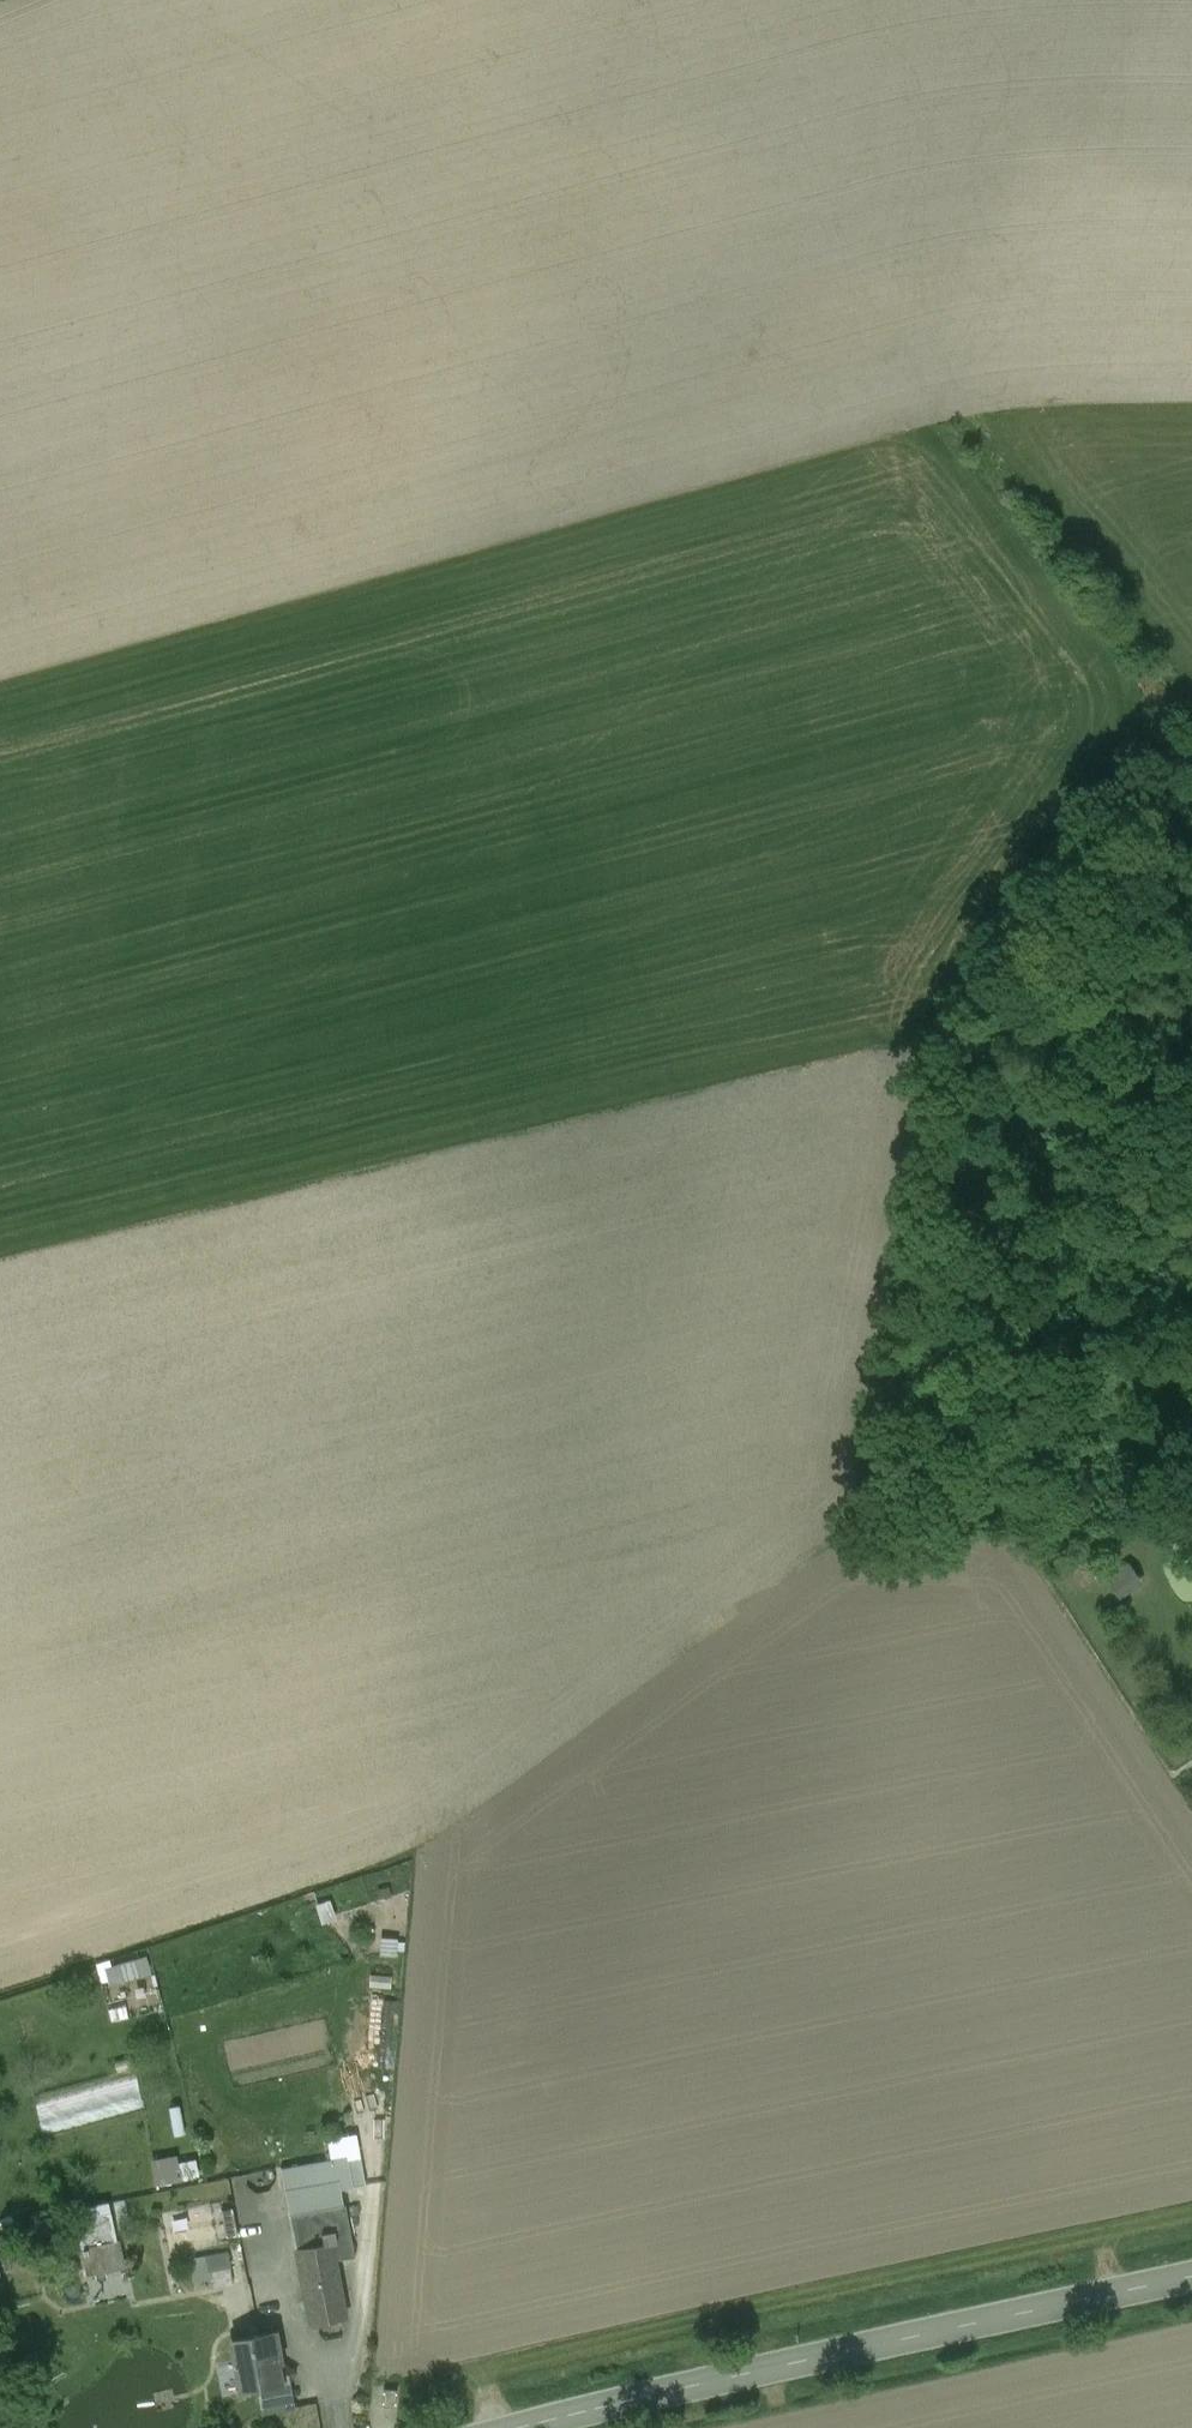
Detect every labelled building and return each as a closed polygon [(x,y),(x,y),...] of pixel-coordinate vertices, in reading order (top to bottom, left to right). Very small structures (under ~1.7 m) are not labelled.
[(1140,1582),(1128,1565),(1106,1581),(1119,1598),(1140,1582)] [(113,1983),(155,1969),(149,1952),(108,1966),(113,1983)] [(144,2100),(136,2063),(117,2067),(119,2073),(33,2093),(40,2123),(144,2100)] [(152,2157),(159,2185),(187,2178),(180,2150),(152,2157)] [(361,2156),(348,2159),(347,2155),(333,2158),(337,2179),(338,2179),(340,2188),(365,2184),(361,2156)] [(333,2158),(282,2167),(290,2213),(343,2204),(340,2188),(338,2179),(337,2179),(333,2158)] [(220,2240),(211,2200),(163,2211),(173,2251),(220,2240)] [(343,2204),(290,2213),(297,2248),(331,2242),(334,2259),(335,2259),(355,2256),(346,2203),(343,2204)] [(32,2221),(36,2232),(61,2223),(57,2212),(32,2221)] [(116,2242),(83,2249),(87,2269),(120,2262),(116,2242)] [(331,2242),(297,2248),(310,2324),(346,2318),(335,2259),(334,2259),(331,2242)] [(197,2276),(235,2274),(234,2249),(195,2252),(197,2276)] [(274,2330),(232,2338),(232,2340),(234,2339),(238,2361),(236,2361),(241,2390),(258,2387),(259,2388),(282,2384),(278,2363),(280,2363),(274,2330)] [(397,2390),(384,2389),(383,2406),(395,2407),(397,2390)]
